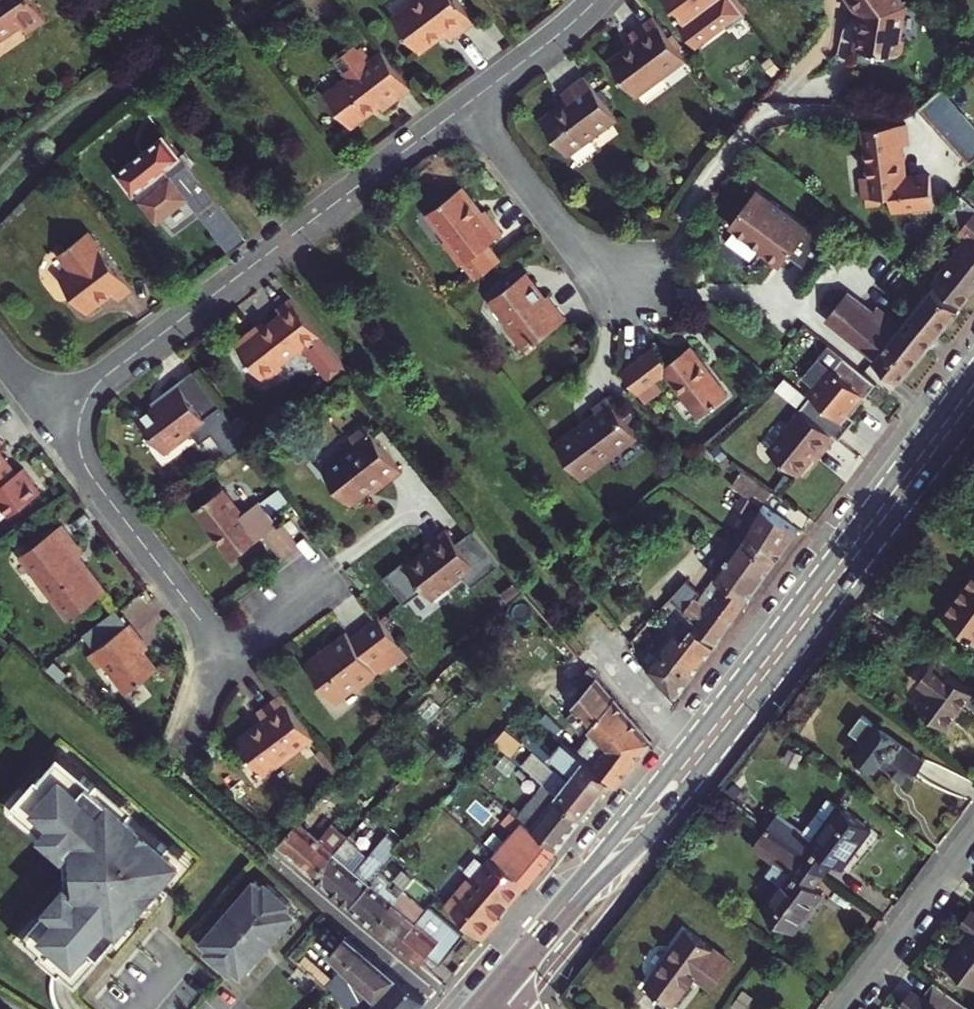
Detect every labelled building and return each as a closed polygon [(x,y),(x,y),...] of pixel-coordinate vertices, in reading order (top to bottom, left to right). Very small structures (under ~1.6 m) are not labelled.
[(17,25),(22,33),(41,19),(28,0),(0,0),(0,37),(17,25)] [(394,18),(421,54),(447,34),(452,41),(475,24),(457,0),(419,0),(394,18)] [(747,15),(735,0),(666,0),(680,19),(676,22),(696,48),(725,26),(728,29),(747,15)] [(853,6),(850,41),(892,45),(897,40),(898,28),(895,24),(896,0),(848,0),(853,6)] [(686,59),(654,17),(631,34),(637,43),(611,63),(635,96),(686,59)] [(411,88),(383,52),(368,63),(355,45),(337,59),(350,77),(327,94),(352,127),(381,106),(384,110),(411,88)] [(617,120),(585,77),(561,94),(566,101),(541,120),(567,155),(592,136),(593,138),(617,120)] [(894,147),(903,146),(907,145),(905,125),(862,131),(868,178),(861,179),(864,201),(867,200),(867,204),(878,203),(878,200),(883,199),(903,175),(900,157),(896,157),(894,147)] [(248,240),(163,134),(115,172),(134,196),(173,238),(191,224),(170,203),(183,193),(231,253),(248,240)] [(957,151),(969,164),(973,159),(973,137),(957,151)] [(906,170),(903,146),(894,147),(896,157),(900,157),(903,175),(906,170)] [(903,175),(883,199),(890,198),(892,214),(933,209),(929,177),(908,180),(903,180),(903,175)] [(427,212),(447,237),(443,240),(460,264),(465,261),(478,277),(502,258),(489,242),(504,231),(486,209),(482,211),(462,186),(427,212)] [(814,273),(835,246),(763,188),(737,221),(738,227),(753,238),(754,236),(768,247),(764,252),(783,267),(792,256),(796,252),(803,257),(799,261),(814,273)] [(133,289),(88,231),(58,254),(69,268),(58,278),(85,313),(112,293),(118,300),(133,289)] [(934,286),(960,307),(973,289),(973,236),(934,286)] [(796,252),(792,256),(799,261),(803,257),(796,252)] [(544,297),(526,273),(490,299),(508,323),(505,326),(524,352),(567,319),(548,294),(544,297)] [(877,315),(848,292),(826,319),(901,379),(960,307),(934,286),(902,326),(894,336),(873,319),(877,315)] [(348,369),(292,296),(278,307),(282,313),(257,332),(255,329),(236,343),(264,380),(280,368),(278,366),(306,344),(314,354),(311,357),(330,382),(348,369)] [(877,315),(873,319),(894,336),(902,326),(882,309),(877,315)] [(656,346),(622,371),(637,392),(665,372),(699,417),(727,395),(690,345),(667,362),(656,346)] [(804,410),(805,411),(836,437),(842,442),(859,423),(849,414),(864,397),(868,400),(879,388),(832,348),(807,378),(820,390),(804,410)] [(167,396),(154,405),(138,417),(164,453),(194,430),(200,439),(212,430),(231,455),(249,442),(194,370),(164,393),(167,396)] [(167,396),(164,393),(152,402),(154,405),(167,396)] [(597,412),(555,444),(580,477),(636,435),(607,396),(593,407),(597,412)] [(836,437),(805,411),(769,452),(799,475),(821,449),(824,452),(836,437)] [(357,445),(323,470),(351,505),(372,489),(375,492),(403,471),(367,427),(352,438),(357,445)] [(13,472),(16,470),(1,451),(0,451),(0,456),(13,472)] [(8,515),(40,491),(22,467),(17,471),(16,470),(13,472),(0,456),(0,504),(8,515)] [(753,521),(743,540),(774,563),(800,529),(764,505),(773,492),(743,469),(732,484),(745,493),(739,503),(750,510),(757,514),(753,521)] [(223,488),(195,509),(231,558),(277,524),(259,501),(242,513),(223,488)] [(757,514),(750,510),(745,516),(753,521),(757,514)] [(81,551),(61,525),(20,554),(68,618),(106,591),(78,554),(81,551)] [(459,543),(448,529),(435,540),(439,545),(429,553),(409,568),(405,563),(385,579),(407,605),(426,590),(433,600),(464,576),(474,588),(502,566),(475,531),(459,543)] [(425,547),(429,553),(439,545),(435,540),(425,547)] [(716,577),(723,581),(748,598),(774,563),(743,540),(716,577)] [(944,615),(973,637),(973,575),(944,615)] [(707,603),(700,598),(698,600),(695,598),(684,612),(715,644),(748,598),(723,581),(707,603)] [(688,583),(674,602),(682,610),(684,612),(695,598),(700,591),(688,583)] [(674,602),(670,598),(663,607),(674,619),(682,610),(674,602)] [(96,648),(128,623),(116,608),(84,633),(96,648)] [(674,619),(658,635),(692,675),(715,644),(684,612),(682,610),(674,619)] [(380,616),(352,637),(348,632),(325,650),(323,646),(306,659),(333,695),(352,681),(355,685),(376,670),(373,665),(401,645),(380,616)] [(154,670),(141,653),(132,640),(139,635),(129,622),(128,623),(96,648),(88,655),(97,666),(102,662),(125,692),(154,670)] [(149,647),(139,635),(132,640),(141,653),(149,647)] [(692,675),(658,635),(637,658),(670,694),(676,685),(681,690),(692,675)] [(972,690),(934,662),(919,682),(930,691),(920,706),(946,725),(972,690)] [(593,730),(577,751),(612,781),(618,786),(653,741),(648,734),(601,680),(573,707),(593,730)] [(314,737),(283,694),(259,712),(265,719),(238,739),(265,774),(314,737)] [(524,706),(508,725),(569,781),(575,774),(601,794),(612,781),(577,751),(524,706)] [(906,778),(921,758),(860,714),(848,730),(863,741),(855,751),(877,768),(882,760),(906,778)] [(511,755),(519,762),(584,816),(601,794),(575,774),(569,781),(508,725),(494,741),(511,755)] [(82,978),(185,859),(64,754),(45,776),(42,773),(19,799),(23,802),(19,805),(71,849),(75,845),(80,850),(83,882),(78,888),(74,884),(31,934),(82,978)] [(511,755),(505,761),(514,768),(519,762),(511,755)] [(541,789),(520,817),(558,848),(584,816),(519,762),(514,768),(541,789)] [(778,812),(764,831),(824,874),(833,862),(841,867),(870,827),(841,805),(825,827),(822,825),(819,822),(816,821),(812,821),(809,822),(806,824),(804,827),(802,830),(778,812)] [(504,840),(494,852),(496,853),(527,882),(529,883),(533,879),(558,848),(520,817),(511,809),(502,821),(513,830),(504,840)] [(278,845),(315,876),(347,838),(348,837),(333,825),(320,840),(299,822),(278,845)] [(824,874),(764,831),(753,846),(775,862),(766,874),(781,885),(763,909),(794,931),(823,891),(816,885),(824,874)] [(315,876),(351,907),(381,872),(402,847),(387,834),(368,856),(347,838),(315,876)] [(75,845),(71,849),(74,884),(78,888),(83,882),(80,850),(75,845)] [(471,876),(446,905),(483,937),(502,916),(496,910),(505,899),(509,902),(527,882),(496,853),(474,878),(471,876)] [(415,878),(403,867),(395,878),(399,881),(407,888),(415,878)] [(399,896),(391,890),(388,887),(393,882),(381,872),(351,907),(374,926),(399,896)] [(374,926),(397,947),(427,912),(411,899),(423,885),(415,878),(407,888),(399,896),(374,926)] [(246,975),(298,913),(290,906),(293,902),(269,882),(265,886),(258,879),(206,942),(214,948),(211,952),(235,972),(238,968),(246,975)] [(391,890),(399,896),(407,888),(399,881),(391,890)] [(496,910),(502,916),(503,914),(511,905),(509,902),(505,899),(496,910)] [(971,908),(960,922),(971,930),(946,965),(973,985),(973,910),(971,908)] [(463,940),(428,910),(427,912),(397,947),(420,966),(428,958),(439,967),(463,940)] [(730,960),(689,930),(647,985),(673,1004),(690,982),(692,984),(699,976),(712,986),(730,960)] [(343,1002),(350,1008),(416,1008),(426,998),(390,969),(348,934),(330,956),(343,969),(326,987),(343,1002)] [(933,980),(921,995),(911,988),(900,1002),(910,1008),(963,1008),(966,1004),(933,980)]
